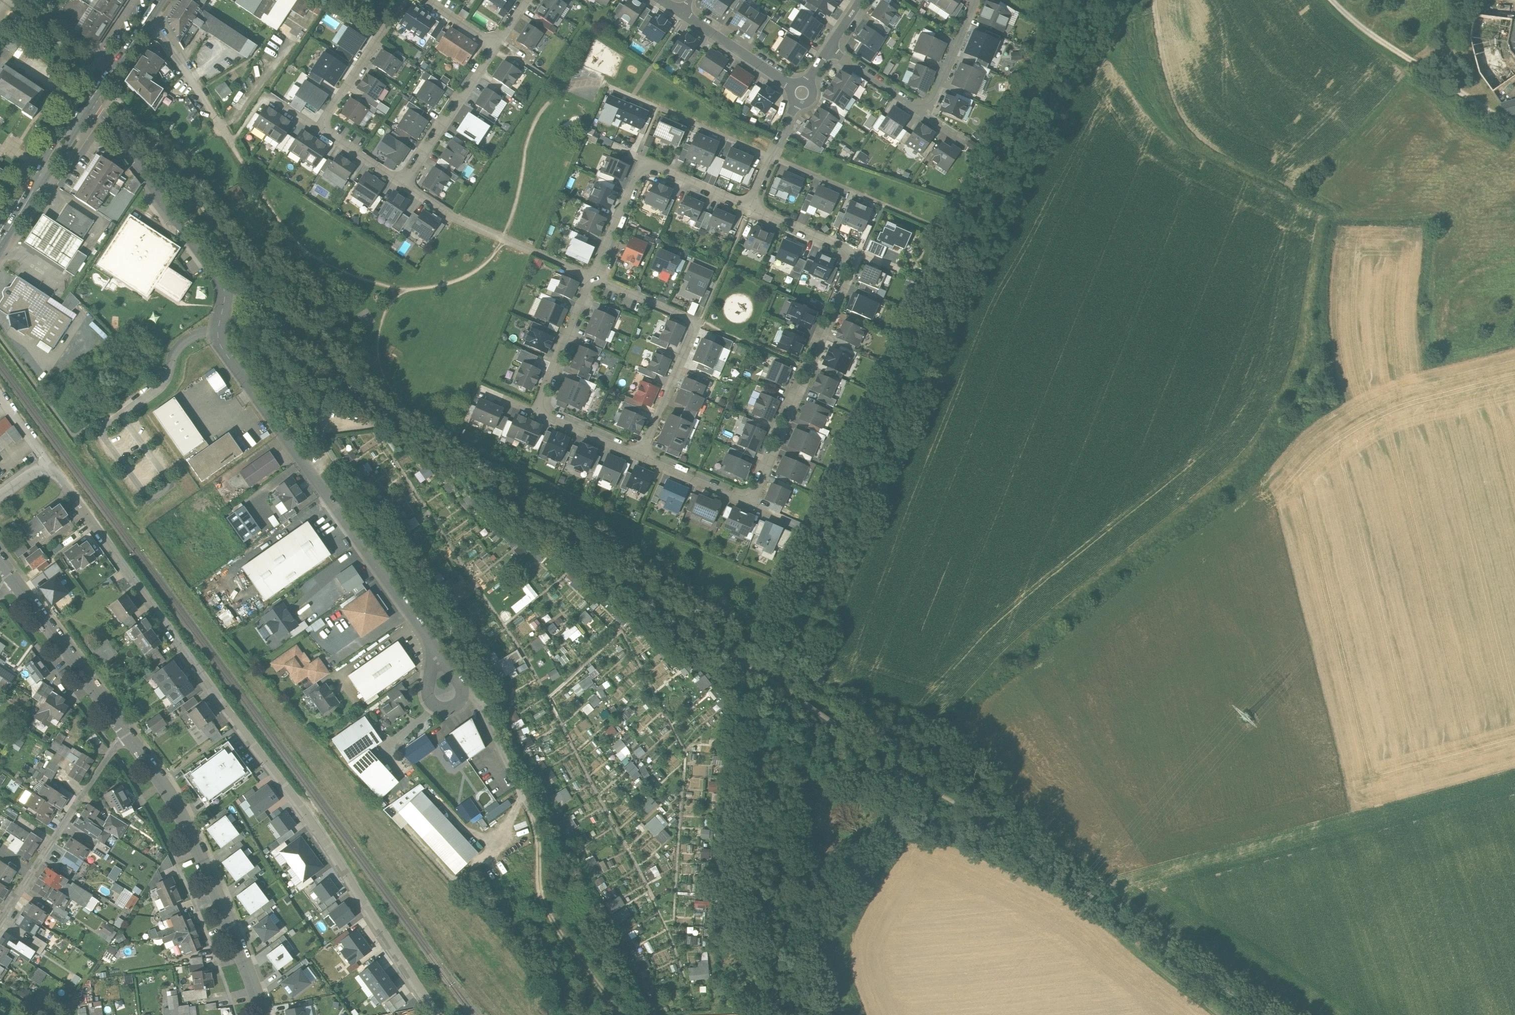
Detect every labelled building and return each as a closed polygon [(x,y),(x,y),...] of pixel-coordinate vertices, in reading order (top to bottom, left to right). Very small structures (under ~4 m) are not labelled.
[(85,4),(83,0),(82,0),(68,7),(73,15),(78,12),(79,15),(87,11),(84,5),(85,4)] [(94,9),(111,21),(115,15),(121,6),(112,0),(100,0),(94,9)] [(177,6),(168,19),(168,25),(184,50),(199,28),(200,29),(205,22),(209,15),(201,9),(187,0),(181,0),(177,6)] [(201,9),(207,0),(187,0),(201,9)] [(236,4),(276,30),(296,0),(238,0),(236,4)] [(502,9),(508,0),(489,0),(502,9)] [(499,13),(504,17),(514,2),(511,0),(508,0),(502,9),(499,13)] [(542,4),(559,15),(566,5),(558,0),(545,0),(542,4)] [(635,0),(629,0),(625,6),(618,16),(619,17),(631,25),(638,16),(644,6),(635,0)] [(701,3),(711,10),(718,0),(704,0),(701,3)] [(711,10),(722,16),(728,6),(732,0),(718,0),(711,10)] [(728,6),(733,10),(740,0),(732,0),(728,6)] [(732,12),(737,15),(744,4),(745,4),(746,2),(744,0),(740,0),(733,10),(732,12)] [(808,1),(818,8),(829,16),(839,1),(838,0),(809,0),(808,1)] [(941,7),(950,14),(951,14),(959,1),(960,0),(946,0),(941,7)] [(818,8),(808,1),(804,6),(801,4),(815,13),(818,8)] [(896,10),(882,1),(872,16),(876,19),(886,26),(896,10)] [(959,1),(951,14),(950,14),(949,16),(954,20),(964,5),(959,1)] [(1016,11),(1001,1),(997,6),(1000,7),(999,9),(1010,14),(1010,15),(1014,16),(1016,11)] [(997,6),(987,2),(979,21),(1003,31),(1010,15),(1010,14),(999,9),(1000,7),(997,6)] [(620,3),(610,18),(615,22),(619,17),(618,16),(625,6),(620,3)] [(559,15),(542,4),(536,14),(542,19),(552,25),(559,15)] [(737,15),(732,23),(742,30),(754,10),(745,4),(744,4),(737,15)] [(815,13),(801,4),(797,9),(801,12),(801,11),(811,18),(815,13)] [(439,24),(414,6),(410,12),(409,11),(404,19),(405,19),(401,25),(421,38),(425,33),(431,36),(439,24)] [(644,6),(638,16),(644,20),(648,15),(651,10),(644,6)] [(111,21),(94,9),(78,33),(96,45),(104,33),(111,21)] [(764,17),(754,10),(742,30),(752,36),(756,29),(764,17)] [(801,12),(791,26),(802,33),(813,41),(823,26),(811,18),(801,11),(801,12)] [(1475,13),(1472,36),(1481,72),(1494,91),(1514,76),(1514,54),(1512,50),(1510,41),(1513,18),(1475,13)] [(764,17),(756,29),(761,33),(771,18),(765,14),(764,17)] [(209,15),(205,22),(211,27),(216,19),(209,15)] [(644,20),(638,29),(643,33),(653,18),(648,15),(644,20)] [(653,18),(643,33),(647,35),(646,37),(653,41),(654,40),(658,43),(670,24),(666,21),(660,17),(660,18),(655,15),(653,18)] [(552,25),(542,19),(539,24),(554,34),(557,29),(552,25)] [(886,26),(876,19),(873,24),(887,33),(888,34),(891,29),(886,26)] [(439,24),(431,36),(436,40),(442,31),(444,27),(439,24)] [(873,24),(872,24),(869,28),(884,38),(887,33),(873,24)] [(542,34),(528,25),(518,42),(531,50),(542,34)] [(802,33),(791,26),(788,31),(799,38),(802,33)] [(865,26),(857,39),(861,43),(856,51),(871,62),(877,52),(876,51),(884,39),(884,38),(869,28),(865,26)] [(477,46),(451,28),(440,44),(454,54),(451,58),(464,66),(477,46)] [(936,33),(924,28),(922,34),(933,39),(936,33)] [(365,39),(349,29),(346,33),(345,33),(340,40),(341,41),(338,45),(339,46),(354,56),(365,39)] [(1001,36),(986,30),(984,36),(998,42),(1001,36)] [(436,40),(435,41),(440,44),(447,34),(442,31),(436,40)] [(799,38),(788,31),(784,37),(786,38),(786,37),(798,45),(801,40),(799,38)] [(684,32),(672,50),(673,53),(676,54),(678,54),(686,60),(694,48),(698,42),(684,32)] [(984,36),(974,32),(966,53),(977,58),(990,63),(998,42),(984,36)] [(933,39),(922,34),(915,51),(926,56),(939,61),(946,44),(933,39)] [(20,44),(10,37),(4,47),(14,54),(20,44)] [(798,45),(786,37),(786,38),(776,52),(796,66),(806,51),(798,45)] [(354,56),(339,46),(335,53),(338,55),(349,63),(354,56)] [(694,48),(686,60),(684,63),(690,67),(700,52),(694,48)] [(335,53),(327,49),(324,54),(335,60),(338,55),(335,53)] [(727,61),(710,50),(701,63),(707,67),(706,69),(717,77),(723,69),(727,61)] [(168,94),(151,83),(164,62),(147,51),(136,67),(126,82),(155,111),(168,94)] [(383,51),(373,65),(391,77),(400,63),(392,57),(383,51)] [(926,56),(915,51),(912,56),(924,61),(926,56)] [(406,59),(396,52),(392,57),(400,63),(402,64),(406,59)] [(335,60),(324,54),(312,72),(323,80),(334,86),(346,68),(335,60)] [(924,61),(912,56),(910,62),(918,65),(926,68),(928,63),(924,61)] [(990,63),(977,58),(975,63),(987,68),(990,63)] [(520,72),(505,61),(493,78),(503,85),(509,88),(513,83),(514,84),(518,78),(517,77),(520,72)] [(975,63),(974,63),(972,68),(985,74),(988,76),(991,70),(975,63)] [(972,68),(961,64),(952,84),(976,94),(985,74),(972,68)] [(4,65),(0,71),(0,95),(24,111),(22,113),(32,119),(38,111),(33,108),(40,98),(44,101),(48,95),(44,92),(44,91),(4,65)] [(926,68),(918,65),(909,85),(926,92),(934,72),(926,68)] [(738,68),(726,86),(740,96),(746,88),(753,78),(738,68)] [(717,77),(713,83),(718,86),(728,72),(723,69),(717,77)] [(850,77),(841,71),(832,84),(851,97),(859,84),(860,84),(850,77)] [(323,80),(312,72),(309,77),(320,85),(323,80)] [(868,82),(853,72),(850,77),(860,84),(859,84),(864,88),(868,82)] [(384,87),(367,75),(358,89),(365,93),(376,100),(384,87)] [(446,86),(431,76),(427,82),(442,92),(446,86)] [(309,77),(305,82),(317,90),(320,85),(309,77)] [(221,99),(232,91),(224,81),(214,88),(221,99)] [(317,90),(305,82),(293,101),(304,108),(315,115),(327,96),(317,90)] [(442,92),(427,82),(417,97),(432,107),(442,92)] [(751,91),(745,99),(752,104),(762,89),(755,84),(751,91)] [(832,84),(824,96),(833,102),(843,109),(844,108),(851,97),(832,84)] [(509,88),(503,85),(500,90),(512,97),(515,92),(509,88)] [(762,89),(752,104),(765,112),(770,106),(778,94),(764,85),(762,89)] [(501,98),(487,88),(476,105),(490,114),(501,98)] [(746,88),(740,96),(738,99),(743,103),(745,99),(751,91),(746,88)] [(376,100),(365,93),(361,99),(362,100),(376,109),(380,102),(376,100)] [(974,100),(957,93),(955,99),(968,104),(968,105),(971,106),(974,100)] [(955,99),(947,95),(941,110),(961,119),(968,105),(968,104),(955,99)] [(603,113),(622,120),(629,105),(610,97),(603,113)] [(1502,102),(1510,115),(1514,113),(1514,99),(1502,102)] [(351,100),(341,114),(358,125),(367,111),(359,105),(351,100)] [(376,109),(362,100),(359,105),(367,111),(374,115),(377,110),(376,109)] [(304,108),(293,101),(290,106),(300,113),(304,108)] [(833,102),(829,108),(830,109),(844,118),(848,112),(844,108),(843,109),(833,102)] [(647,112),(629,105),(622,120),(640,128),(647,112)] [(770,106),(765,112),(763,115),(771,121),(777,111),(770,106)] [(279,116),(267,107),(260,116),(254,126),(254,127),(267,135),(279,116)] [(887,118),(880,128),(880,129),(895,138),(902,128),(909,117),(894,107),(887,118)] [(827,114),(819,109),(810,122),(829,134),(837,121),(827,114)] [(830,109),(827,114),(837,121),(842,124),(845,119),(844,118),(830,109)] [(427,121),(410,110),(398,128),(416,139),(427,121)] [(255,113),(246,128),(251,132),(254,127),(254,126),(260,116),(255,113)] [(882,114),(872,128),(878,132),(880,129),(880,128),(887,118),(882,114)] [(469,115),(458,131),(478,145),(489,128),(469,115)] [(292,124),(279,116),(267,135),(279,143),(286,133),(292,124)] [(685,129),(662,119),(655,136),(677,146),(685,129)] [(829,134),(810,122),(802,134),(810,139),(820,147),(821,146),(829,134)] [(935,133),(920,123),(912,135),(906,143),(907,144),(921,153),(930,140),(935,133)] [(902,128),(895,138),(900,142),(907,132),(907,131),(902,128)] [(315,139),(302,131),(296,140),(290,150),(302,159),(315,139)] [(408,142),(393,132),(390,137),(395,140),(405,147),(408,142)] [(907,132),(900,142),(906,145),(907,144),(906,143),(912,135),(907,132)] [(286,133),(279,143),(276,148),(281,152),(291,137),(286,133)] [(686,157),(698,162),(708,139),(696,134),(686,157)] [(470,146),(455,136),(451,141),(466,151),(470,146)] [(291,137),(281,152),(287,155),(290,150),(296,140),(291,137)] [(328,148),(315,139),(302,159),(315,167),(322,157),(328,148)] [(719,144),(708,139),(698,162),(709,167),(719,144)] [(820,147),(810,139),(804,147),(821,153),(824,148),(821,146),(820,147)] [(405,147),(395,140),(385,155),(399,165),(409,149),(405,147)] [(930,140),(921,153),(920,155),(926,158),(935,143),(930,140)] [(466,151),(451,141),(440,158),(450,165),(457,169),(463,160),(466,162),(471,155),(466,151)] [(958,153),(943,143),(932,160),(939,164),(941,161),(949,166),(958,153)] [(742,153),(730,148),(722,166),(734,171),(742,153)] [(753,158),(742,153),(734,171),(745,176),(753,158)] [(344,160),(337,156),(333,162),(329,169),(346,181),(355,167),(349,163),(350,162),(344,159),(344,160)] [(89,177),(109,190),(119,175),(121,176),(123,171),(102,157),(89,177)] [(322,157),(315,167),(311,172),(317,175),(320,170),(327,160),(322,157)] [(450,165),(440,158),(437,163),(443,167),(447,170),(450,165)] [(628,166),(608,158),(602,172),(615,178),(622,181),(628,166)] [(327,160),(320,170),(325,174),(329,169),(333,162),(328,159),(327,160)] [(447,170),(443,167),(440,172),(449,178),(455,182),(458,177),(447,170)] [(440,172),(434,168),(423,185),(438,195),(449,178),(440,172)] [(615,178),(602,172),(598,170),(596,176),(599,178),(612,183),(615,178)] [(804,180),(785,172),(778,188),(797,196),(804,180)] [(384,185),(366,173),(352,195),(369,206),(370,207),(377,195),(384,185)] [(96,210),(109,190),(89,177),(76,197),(96,210)] [(612,183),(599,178),(596,185),(612,192),(615,185),(612,183)] [(672,191),(654,183),(646,203),(664,210),(672,191)] [(612,192),(596,185),(590,199),(610,208),(611,204),(612,204),(615,198),(614,198),(616,193),(612,192)] [(839,195),(818,186),(810,204),(831,213),(839,195)] [(394,192),(380,213),(394,223),(395,223),(402,213),(409,202),(394,192)] [(377,195),(370,207),(369,206),(367,210),(372,213),(382,198),(377,195)] [(704,204),(685,196),(678,213),(697,221),(704,204)] [(862,205),(851,200),(841,224),(852,229),(862,205)] [(600,211),(584,204),(581,210),(585,211),(598,216),(600,211)] [(94,223),(67,205),(55,223),(82,240),(94,223)] [(873,210),(862,205),(852,229),(862,233),(873,210)] [(735,218),(715,209),(709,224),(729,232),(735,218)] [(420,217),(413,227),(422,233),(420,236),(427,241),(429,238),(433,232),(439,223),(440,222),(423,211),(420,217)] [(598,216),(585,211),(578,227),(598,236),(605,219),(598,216)] [(402,213),(395,223),(394,223),(391,227),(399,233),(404,227),(409,218),(402,213)] [(409,218),(404,227),(410,231),(413,227),(420,217),(413,213),(409,218)] [(81,242),(54,224),(55,223),(43,215),(24,243),(65,270),(83,241),(82,240),(81,242)] [(130,215),(96,266),(147,299),(154,289),(178,305),(192,283),(168,268),(181,248),(130,215)] [(897,225),(887,221),(882,233),(880,232),(877,240),(894,247),(895,245),(905,249),(911,234),(896,227),(897,225)] [(82,240),(55,223),(54,224),(81,242),(82,240)] [(439,223),(433,232),(438,235),(444,226),(439,223)] [(773,236),(760,230),(759,228),(756,227),(752,228),(751,231),(752,233),(749,241),(747,241),(746,244),(747,248),(750,249),(752,249),(765,254),(773,236)] [(589,238),(572,231),(569,238),(573,240),(586,245),(589,238)] [(104,233),(98,242),(102,244),(107,236),(104,233)] [(648,245),(631,237),(622,259),(638,266),(648,245)] [(856,245),(862,247),(865,240),(859,238),(856,245)] [(573,240),(566,254),(587,263),(593,248),(586,245),(573,240)] [(871,240),(866,251),(882,258),(887,247),(871,240)] [(801,249),(783,241),(776,257),(794,265),(797,258),(801,249)] [(679,258),(660,250),(654,266),(661,269),(672,274),(679,258)] [(78,252),(66,271),(74,276),(78,271),(80,272),(85,264),(83,263),(87,257),(78,252)] [(835,261),(818,254),(810,273),(826,280),(835,261)] [(806,262),(797,258),(794,265),(792,271),(801,274),(806,262)] [(870,262),(868,267),(879,272),(881,266),(870,262)] [(712,273),(691,264),(686,275),(691,278),(708,285),(712,273)] [(866,266),(859,282),(861,283),(877,290),(879,290),(885,275),(879,272),(868,267),(866,266)] [(578,283),(563,276),(555,293),(564,296),(571,299),(578,283)] [(19,277),(12,288),(7,289),(4,294),(5,298),(0,306),(0,311),(9,316),(11,327),(25,336),(26,334),(52,351),(72,321),(46,303),(50,298),(19,277)] [(691,278),(686,290),(702,297),(708,285),(691,278)] [(877,290),(861,283),(858,289),(869,294),(875,296),(877,290)] [(555,293),(547,289),(545,295),(556,300),(562,302),(564,296),(555,293)] [(70,293),(62,306),(71,312),(80,303),(70,293)] [(545,295),(541,293),(538,299),(542,301),(542,300),(554,305),(556,300),(545,295)] [(867,299),(854,293),(852,298),(849,305),(847,310),(871,320),(878,304),(867,299)] [(875,296),(869,294),(867,299),(878,304),(882,306),(885,300),(875,296)] [(554,305),(542,300),(542,301),(535,317),(550,323),(559,327),(566,310),(554,305)] [(816,314),(792,303),(786,319),(799,325),(809,329),(816,314)] [(620,312),(609,307),(606,315),(613,319),(617,320),(620,312)] [(606,315),(595,311),(591,322),(609,330),(613,319),(606,315)] [(799,325),(787,320),(785,325),(789,327),(797,330),(799,325)] [(684,328),(668,321),(660,339),(669,343),(676,346),(684,328)] [(848,323),(844,321),(842,325),(843,325),(841,330),(838,331),(836,335),(837,338),(839,339),(856,346),(857,346),(860,340),(863,339),(865,335),(864,332),(864,331),(848,323)] [(548,328),(533,322),(531,328),(532,329),(532,328),(547,335),(550,329),(548,328)] [(609,330),(591,322),(586,333),(596,337),(604,341),(604,340),(609,330)] [(559,327),(550,323),(548,328),(550,329),(557,332),(559,327)] [(797,330),(789,327),(786,332),(802,339),(804,333),(797,330)] [(547,335),(532,328),(532,329),(530,332),(529,332),(526,340),(527,341),(525,345),(546,354),(549,348),(550,349),(552,344),(551,343),(553,338),(547,335)] [(786,332),(784,332),(778,347),(798,356),(805,340),(802,339),(786,332)] [(733,342),(717,335),(713,344),(721,347),(729,351),(733,342)] [(660,339),(652,336),(650,342),(666,349),(669,343),(660,339)] [(596,337),(592,346),(602,350),(604,350),(607,342),(604,340),(604,341),(596,337)] [(713,344),(703,339),(698,350),(716,358),(721,347),(713,344)] [(856,346),(839,339),(837,344),(840,346),(853,351),(856,346)] [(592,346),(585,343),(583,348),(596,354),(599,356),(602,350),(592,346)] [(853,351),(840,346),(838,351),(852,357),(851,358),(854,359),(857,353),(853,351)] [(583,348),(580,347),(571,367),(580,371),(587,374),(596,354),(583,348)] [(838,351),(831,348),(824,364),(838,371),(845,373),(851,358),(852,357),(838,351)] [(538,357),(521,350),(516,361),(523,364),(533,368),(538,357)] [(716,358),(698,350),(693,361),(699,364),(712,369),(716,358)] [(670,360),(655,353),(647,370),(657,374),(663,377),(670,360)] [(789,363),(776,358),(774,363),(787,368),(789,363)] [(774,363),(767,379),(783,386),(790,370),(774,363)] [(533,368),(523,364),(520,371),(519,370),(516,376),(518,377),(515,383),(519,386),(519,387),(520,390),(523,391),(525,390),(526,388),(531,390),(534,383),(536,384),(539,378),(537,377),(539,371),(533,368)] [(712,369),(699,364),(696,369),(713,376),(715,371),(712,369)] [(838,371),(827,366),(825,371),(836,376),(838,371)] [(203,374),(211,386),(221,379),(213,367),(203,374)] [(647,370),(640,367),(638,372),(654,380),(657,374),(647,370)] [(587,374),(580,371),(577,377),(580,378),(588,381),(591,375),(587,374)] [(819,375),(813,390),(820,393),(830,398),(831,396),(833,395),(834,393),(833,390),(836,383),(819,375)] [(588,381),(580,378),(578,384),(589,389),(589,390),(594,392),(597,385),(588,381)] [(697,383),(686,378),(681,389),(699,397),(704,386),(697,383)] [(712,383),(699,378),(697,383),(704,386),(710,389),(712,383)] [(578,384),(567,380),(565,383),(559,396),(560,396),(558,400),(568,404),(580,409),(583,403),(584,404),(587,395),(589,390),(589,389),(578,384)] [(641,382),(634,400),(643,403),(650,407),(658,389),(641,382)] [(771,392),(757,386),(755,391),(762,394),(768,397),(771,392)] [(699,397),(681,389),(676,402),(686,407),(698,412),(703,399),(699,397)] [(820,393),(817,400),(833,407),(836,400),(830,398),(820,393)] [(762,394),(759,401),(757,400),(754,407),(756,408),(753,414),(770,421),(778,402),(768,397),(762,394)] [(634,400),(626,396),(624,402),(640,409),(643,403),(634,400)] [(492,405),(479,399),(476,407),(471,418),(484,423),(492,405)] [(178,400),(156,414),(206,484),(248,455),(233,436),(213,449),(178,400)] [(568,404),(558,400),(556,405),(565,409),(568,404)] [(640,409),(624,402),(621,409),(624,411),(624,410),(637,416),(640,409)] [(828,412),(807,403),(800,419),(821,428),(828,412)] [(470,404),(463,421),(469,423),(471,418),(476,407),(470,404)] [(503,410),(492,405),(484,423),(495,428),(501,415),(503,410)] [(698,412),(686,407),(683,413),(695,418),(698,412)] [(637,416),(624,410),(624,411),(618,425),(638,434),(645,419),(637,416)] [(695,418),(683,413),(680,420),(692,425),(695,418)] [(508,418),(501,415),(495,428),(503,431),(507,420),(508,418)] [(529,421),(516,415),(513,423),(507,435),(508,436),(520,441),(529,421)] [(680,420),(670,415),(664,429),(686,438),(692,425),(680,420)] [(758,423),(743,417),(741,422),(747,425),(756,428),(758,423)] [(503,431),(500,437),(506,439),(508,436),(507,435),(513,423),(507,420),(503,431)] [(529,421),(520,441),(533,446),(533,447),(539,434),(542,426),(529,421)] [(756,428),(747,425),(738,444),(756,452),(765,432),(756,428)] [(686,438),(664,429),(658,442),(668,447),(680,452),(686,438)] [(808,435),(795,430),(789,446),(800,451),(812,456),(819,441),(819,440),(808,435)] [(826,436),(810,430),(808,435),(819,440),(819,441),(823,442),(826,436)] [(544,436),(542,441),(548,443),(552,433),(547,431),(544,436)] [(564,436),(558,433),(558,435),(552,432),(552,433),(548,443),(543,454),(549,456),(548,457),(554,460),(554,459),(559,461),(560,461),(564,450),(569,439),(564,437),(564,436)] [(539,434),(533,447),(533,446),(531,450),(537,453),(542,441),(544,436),(539,434)] [(585,446),(580,444),(579,448),(574,459),(571,465),(576,467),(575,469),(582,472),(583,470),(587,472),(595,455),(596,451),(591,448),(592,448),(586,445),(585,446)] [(570,453),(568,456),(574,459),(579,448),(573,445),(570,453)] [(680,452),(668,447),(666,453),(678,458),(680,452)] [(743,453),(730,448),(727,455),(740,461),(743,453)] [(756,452),(746,448),(744,453),(754,458),(756,452)] [(570,453),(564,450),(560,461),(559,461),(558,462),(565,465),(568,456),(570,453)] [(351,451),(343,457),(348,462),(355,456),(351,451)] [(812,456),(800,451),(798,457),(810,462),(812,456)] [(270,452),(239,473),(249,488),(280,466),(270,452)] [(595,455),(588,470),(594,473),(598,464),(601,457),(595,455)] [(625,462),(608,455),(603,466),(598,479),(614,486),(620,473),(625,462)] [(727,455),(723,464),(727,466),(725,470),(745,479),(748,472),(747,472),(750,465),(740,461),(727,455)] [(801,464),(784,457),(777,473),(801,483),(808,467),(801,464)] [(816,465),(803,459),(801,464),(808,467),(813,470),(816,465)] [(625,462),(620,473),(625,475),(627,472),(630,464),(625,462)] [(594,473),(591,480),(597,483),(598,479),(603,466),(598,464),(594,473)] [(362,465),(355,470),(360,478),(368,473),(362,465)] [(652,474),(636,467),(632,474),(627,486),(629,487),(644,493),(647,487),(649,486),(650,483),(649,481),(652,474)] [(413,471),(417,482),(428,478),(425,468),(413,471)] [(632,474),(627,472),(625,475),(620,488),(627,491),(629,487),(627,486),(632,474)] [(306,499),(291,478),(277,488),(282,496),(279,498),(288,511),(291,509),(292,509),(293,509),(306,499)] [(689,490),(667,480),(664,487),(659,498),(671,503),(668,509),(678,513),(689,490)] [(789,492),(772,484),(766,499),(783,507),(789,492)] [(658,485),(651,502),(657,504),(659,498),(664,487),(658,485)] [(693,494),(686,510),(692,513),(699,496),(693,494)] [(713,502),(699,496),(692,513),(703,517),(701,521),(711,525),(720,505),(719,503),(715,501),(713,502)] [(52,512),(50,509),(38,517),(49,533),(54,529),(56,532),(71,521),(60,506),(52,512)] [(243,506),(227,518),(244,543),(261,531),(243,506)] [(727,506),(722,517),(728,520),(733,509),(727,506)] [(292,509),(278,519),(282,524),(297,513),(293,509),(292,509)] [(754,518),(733,509),(728,520),(725,527),(732,530),(731,533),(738,536),(740,533),(745,536),(746,536),(752,522),(754,518)] [(404,533),(419,524),(414,516),(399,524),(404,533)] [(758,525),(754,533),(760,536),(765,522),(760,520),(758,525)] [(308,522),(242,568),(265,601),(331,555),(308,522)] [(758,525),(752,522),(746,536),(745,536),(744,538),(751,541),(754,533),(758,525)] [(776,527),(765,522),(760,536),(755,546),(771,553),(775,545),(782,528),(780,527),(779,529),(776,528),(776,527)] [(782,528),(775,545),(782,548),(793,533),(782,528)] [(87,544),(79,549),(77,546),(65,554),(76,570),(81,566),(83,569),(98,558),(87,544)] [(35,548),(31,551),(34,555),(27,560),(30,565),(43,555),(40,551),(38,552),(35,548)] [(43,555),(30,565),(34,569),(46,560),(43,555)] [(50,582),(56,578),(63,573),(56,563),(43,572),(50,582)] [(352,567),(337,577),(347,593),(363,582),(352,567)] [(109,577),(100,584),(104,589),(113,582),(109,577)] [(41,589),(52,605),(68,594),(56,578),(50,582),(41,589)] [(368,593),(365,588),(355,595),(358,600),(343,610),(361,637),(388,618),(383,612),(386,611),(376,597),(374,598),(369,592),(368,593)] [(126,597),(111,608),(121,622),(131,615),(136,611),(126,597)] [(297,626),(282,604),(266,615),(271,622),(267,624),(273,633),(275,632),(280,639),(290,632),(297,626)] [(216,614),(224,621),(228,617),(220,609),(216,614)] [(577,616),(582,625),(591,619),(586,610),(577,616)] [(137,623),(131,615),(122,622),(128,630),(137,623)] [(128,630),(125,632),(132,641),(135,642),(143,652),(139,655),(143,661),(147,659),(147,658),(156,652),(154,649),(160,644),(150,630),(150,629),(151,626),(145,618),(137,623),(128,630)] [(556,620),(545,627),(548,633),(560,625),(556,620)] [(304,621),(297,626),(290,632),(294,637),(309,627),(304,621)] [(564,640),(577,629),(572,623),(559,634),(564,640)] [(529,642),(535,652),(550,643),(544,633),(529,642)] [(90,646),(93,650),(96,654),(109,645),(105,640),(103,637),(90,646)] [(398,642),(348,677),(366,702),(415,667),(398,642)] [(109,645),(96,654),(102,663),(115,653),(109,645)] [(296,647),(272,664),(277,672),(286,666),(291,674),(290,675),(296,683),(308,675),(313,671),(310,666),(296,647)] [(156,652),(147,658),(147,659),(154,669),(158,667),(165,661),(157,651),(156,652)] [(520,660),(515,652),(506,658),(511,666),(520,660)] [(49,674),(37,658),(26,666),(32,674),(31,676),(36,683),(49,674)] [(329,674),(318,659),(310,666),(313,671),(308,675),(314,684),(316,683),(329,674)] [(506,660),(489,670),(495,681),(512,670),(506,660)] [(161,672),(154,677),(160,686),(179,672),(173,663),(161,672)] [(0,666),(0,677),(12,685),(17,677),(0,666)] [(154,669),(144,677),(147,682),(154,677),(161,672),(158,667),(154,669)] [(179,672),(160,686),(167,695),(186,681),(179,672)] [(577,695),(593,682),(588,675),(571,688),(577,695)] [(186,681),(167,695),(174,704),(181,699),(193,690),(186,681)] [(49,686),(44,683),(37,693),(42,697),(42,696),(49,686)] [(314,684),(303,692),(308,699),(311,696),(320,689),(316,683),(314,684)] [(402,684),(387,694),(391,700),(401,693),(406,690),(402,684)] [(49,686),(42,696),(47,699),(54,689),(49,686)] [(320,689),(311,696),(323,713),(338,703),(325,686),(320,689)] [(47,699),(35,718),(48,727),(51,723),(56,726),(60,721),(68,708),(62,703),(65,699),(59,695),(60,693),(54,689),(47,699)] [(391,700),(381,707),(381,710),(384,715),(387,715),(392,722),(396,719),(396,720),(398,719),(398,718),(403,714),(399,709),(408,703),(408,702),(405,698),(404,697),(403,698),(401,693),(391,700)] [(586,714),(600,701),(594,694),(580,708),(586,714)] [(174,704),(167,709),(171,714),(185,704),(181,699),(174,704)] [(213,703),(208,706),(220,721),(225,717),(213,703)] [(204,705),(189,715),(199,730),(214,719),(204,705)] [(514,730),(524,725),(514,707),(504,713),(514,730)] [(68,708),(60,721),(64,724),(73,711),(68,708)] [(160,715),(147,724),(151,729),(163,720),(160,715)] [(365,717),(332,740),(349,765),(366,753),(382,742),(365,717)] [(471,719),(449,734),(451,737),(452,737),(466,757),(465,757),(468,761),(485,748),(471,719)] [(163,720),(151,729),(154,733),(167,724),(163,720)] [(95,733),(85,740),(92,750),(102,743),(95,733)] [(424,735),(400,752),(412,765),(434,749),(424,735)] [(466,757),(452,737),(451,737),(439,746),(444,754),(444,757),(447,761),(450,762),(453,766),(465,757),(466,757)] [(524,748),(533,745),(531,738),(522,740),(524,748)] [(611,746),(619,760),(629,753),(621,740),(611,746)] [(82,755),(73,749),(71,751),(55,741),(50,748),(63,757),(86,772),(93,761),(83,754),(82,755)] [(191,771),(184,776),(207,807),(214,802),(213,801),(222,794),(223,795),(236,786),(235,785),(244,778),(245,779),(252,774),(228,742),(220,748),(222,750),(207,760),(206,758),(199,764),(201,766),(191,772),(191,771)] [(639,747),(633,752),(638,758),(644,753),(639,747)] [(366,753),(349,765),(378,796),(393,782),(366,753)] [(86,772),(63,757),(58,764),(71,772),(69,775),(79,782),(86,772)] [(56,765),(51,761),(42,775),(52,781),(59,768),(56,766),(56,765)] [(640,765),(637,769),(630,761),(622,768),(637,784),(648,773),(640,765)] [(545,786),(549,792),(553,789),(550,785),(559,779),(550,767),(543,772),(550,783),(545,786)] [(68,799),(45,784),(38,796),(56,808),(61,811),(68,799)] [(256,793),(246,800),(251,807),(249,808),(254,814),(257,818),(264,812),(279,801),(267,785),(256,793)] [(120,788),(105,796),(111,807),(115,805),(119,813),(132,806),(127,798),(126,798),(120,788)] [(567,788),(551,794),(556,805),(571,798),(567,788)] [(246,800),(256,793),(252,789),(238,799),(241,804),(246,800)] [(478,854),(421,792),(399,812),(456,874),(478,854)] [(38,796),(34,794),(27,806),(40,815),(48,820),(56,808),(38,796)] [(464,822),(479,814),(469,797),(454,806),(464,822)] [(497,802),(481,810),(486,820),(510,808),(506,799),(497,803),(497,802)] [(249,817),(254,814),(249,808),(251,807),(246,800),(241,804),(240,805),(249,817)] [(646,813),(654,808),(650,801),(642,807),(646,813)] [(99,811),(89,805),(82,815),(92,822),(96,817),(99,811)] [(132,806),(119,813),(123,819),(135,813),(132,806)] [(218,822),(225,816),(229,814),(225,809),(214,817),(218,822)] [(264,812),(257,818),(256,819),(259,823),(268,817),(264,812)] [(285,812),(271,822),(282,837),(291,830),(296,826),(285,812)] [(669,836),(662,829),(668,823),(658,812),(643,825),(661,844),(669,836)] [(48,820),(40,815),(37,819),(47,826),(50,821),(48,820)] [(92,822),(82,815),(75,826),(99,841),(104,844),(110,834),(102,828),(92,822)] [(128,826),(110,815),(105,823),(102,828),(120,839),(128,826)] [(567,832),(577,826),(570,815),(560,821),(567,832)] [(214,839),(232,826),(225,816),(218,822),(207,830),(214,839)] [(105,823),(96,817),(92,822),(102,828),(105,823)] [(477,821),(483,829),(487,826),(481,818),(477,821)] [(10,827),(4,823),(1,828),(7,832),(10,827)] [(232,826),(214,839),(221,848),(231,841),(239,835),(232,826)] [(295,835),(291,830),(282,837),(277,841),(280,845),(284,842),(295,835)] [(28,838),(19,832),(16,837),(25,843),(28,838)] [(239,835),(231,841),(235,846),(240,842),(246,837),(243,832),(239,835)] [(42,839),(32,833),(28,838),(25,843),(35,850),(42,839)] [(16,837),(9,847),(18,853),(25,843),(16,837)] [(72,838),(65,849),(82,861),(90,849),(72,838)] [(292,868),(312,853),(301,838),(288,847),(281,853),(287,860),(292,868)] [(104,844),(99,841),(95,846),(107,854),(110,848),(104,844)] [(229,850),(233,855),(240,849),(244,847),(240,842),(235,846),(229,850)] [(281,853),(288,847),(284,842),(280,845),(270,853),(280,866),(287,860),(281,853)] [(35,850),(25,843),(18,853),(18,854),(28,861),(35,850)] [(107,854),(95,846),(92,852),(103,859),(107,854)] [(229,872),(247,859),(240,849),(233,855),(222,863),(229,872)] [(77,858),(67,851),(60,861),(70,868),(77,858)] [(323,868),(312,853),(292,868),(297,874),(303,882),(310,877),(323,868)] [(168,855),(158,871),(159,873),(173,867),(168,855)] [(605,859),(597,862),(594,856),(586,859),(592,876),(609,871),(605,859)] [(247,859),(229,872),(236,882),(246,874),(255,868),(247,859)] [(114,866),(106,860),(102,866),(110,872),(114,866)] [(1,862),(0,864),(0,883),(7,887),(16,872),(1,862)] [(111,876),(117,880),(125,869),(118,865),(111,876)] [(258,866),(255,868),(246,874),(250,879),(261,870),(258,866)] [(58,875),(47,868),(41,879),(71,899),(85,908),(92,897),(74,886),(72,888),(66,884),(67,882),(58,876),(58,875)] [(158,870),(149,884),(151,889),(152,890),(156,889),(163,886),(161,882),(162,881),(159,873),(158,871),(158,870)] [(303,882),(297,874),(289,879),(299,892),(314,882),(310,877),(303,882)] [(243,884),(247,889),(255,883),(258,880),(255,876),(243,884)] [(172,877),(162,881),(161,882),(163,886),(156,889),(152,890),(156,900),(159,898),(162,903),(164,902),(167,908),(176,905),(183,902),(172,877)] [(328,878),(313,889),(323,903),(333,896),(338,892),(328,878)] [(71,899),(41,879),(34,889),(58,905),(64,909),(71,899)] [(2,902),(10,890),(7,887),(0,883),(0,901),(2,902)] [(243,906),(262,892),(255,883),(247,889),(237,897),(243,906)] [(125,907),(136,892),(128,887),(117,902),(125,907)] [(262,892),(243,906),(251,915),(261,908),(269,902),(262,892)] [(128,905),(134,909),(142,897),(136,893),(128,905)] [(605,903),(611,913),(625,906),(620,895),(605,903)] [(94,896),(90,908),(97,911),(101,898),(94,896)] [(337,901),(333,896),(323,903),(319,907),(322,911),(337,901)] [(272,899),(269,902),(261,908),(265,912),(270,908),(276,904),(272,899)] [(48,913),(30,901),(23,913),(41,924),(48,913)] [(329,915),(339,907),(336,902),(321,913),(325,918),(329,915)] [(339,907),(329,915),(340,928),(354,918),(344,904),(339,907)] [(64,909),(58,905),(54,910),(66,917),(69,912),(64,909)] [(167,908),(160,911),(164,921),(171,918),(180,914),(176,905),(167,908)] [(626,907),(612,914),(617,924),(631,916),(626,907)] [(260,924),(268,917),(274,913),(270,908),(265,912),(256,919),(260,924)] [(66,917),(54,910),(51,915),(62,923),(66,917)] [(23,913),(16,924),(34,935),(41,924),(23,913)] [(181,916),(180,914),(171,918),(174,926),(168,929),(171,934),(193,925),(188,913),(181,916)] [(268,917),(260,924),(254,928),(264,942),(279,932),(268,917)] [(109,923),(101,935),(112,942),(120,930),(109,923)] [(171,934),(162,938),(164,943),(172,940),(175,946),(181,943),(186,955),(202,949),(197,937),(198,937),(193,925),(171,934)] [(336,945),(341,942),(350,935),(347,930),(333,941),(336,945)] [(371,951),(356,931),(350,935),(341,942),(346,948),(341,952),(351,965),(356,962),(371,951)] [(6,932),(0,941),(0,943),(10,949),(13,945),(17,939),(6,932)] [(273,951),(282,944),(287,940),(283,935),(269,946),(273,951)] [(0,943),(0,958),(3,960),(7,955),(10,949),(0,943)] [(278,971),(293,959),(282,944),(273,951),(267,956),(278,971)] [(22,951),(13,945),(10,949),(19,955),(22,951)] [(114,960),(120,948),(113,945),(107,956),(114,960)] [(19,955),(10,949),(7,955),(16,961),(19,955)] [(202,956),(190,958),(191,965),(203,964),(202,956)] [(306,959),(291,970),(295,974),(300,970),(309,964),(306,959)] [(647,959),(634,964),(640,978),(653,973),(647,959)] [(356,962),(351,965),(346,969),(350,974),(359,967),(356,962)] [(383,972),(376,963),(359,974),(367,984),(383,972)] [(191,965),(189,966),(190,973),(193,973),(205,971),(203,964),(191,965)] [(42,970),(39,980),(45,982),(49,973),(42,970)] [(205,971),(193,973),(193,974),(196,973),(197,984),(194,984),(195,990),(206,989),(214,988),(211,970),(205,971)] [(310,984),(300,970),(295,974),(282,984),(292,997),(310,984)] [(390,982),(383,972),(367,984),(374,994),(390,982)] [(397,992),(390,982),(374,994),(381,1004),(397,992)] [(195,990),(183,992),(185,1001),(207,998),(206,989),(195,990)] [(402,999),(399,994),(384,1004),(388,1009),(402,999)] [(164,1010),(164,1014),(180,1014),(180,1013),(179,1006),(178,996),(168,997),(169,1009),(164,1010)] [(406,1003),(402,999),(388,1009),(391,1014),(406,1003)] [(188,1005),(179,1006),(180,1013),(189,1012),(188,1005)] [(286,1010),(287,1014),(305,1014),(303,1007),(286,1010)]
